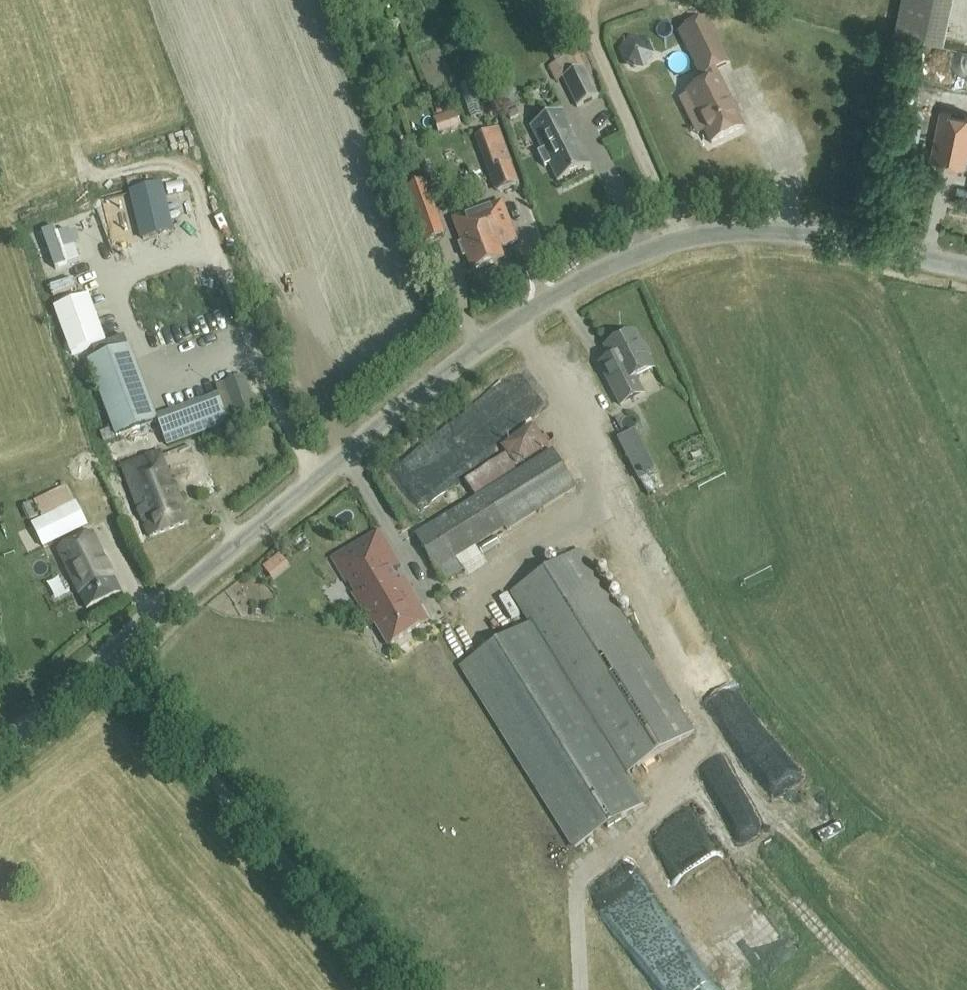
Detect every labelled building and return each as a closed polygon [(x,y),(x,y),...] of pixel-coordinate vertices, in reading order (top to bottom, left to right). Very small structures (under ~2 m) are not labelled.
[(681,11),(693,8),(691,0),(678,0),(681,11)] [(894,32),(941,42),(950,0),(901,0),(894,32)] [(598,95),(582,65),(576,51),(547,66),(555,80),(560,77),(575,106),(598,95)] [(686,92),(711,143),(742,127),(717,77),(686,92)] [(460,126),(455,110),(432,118),(438,134),(460,126)] [(557,181),(590,165),(562,110),(530,127),(541,150),(537,153),(544,167),(549,165),(557,181)] [(940,111),(930,158),(965,166),(966,166),(966,117),(940,111)] [(814,151),(825,149),(820,129),(810,131),(814,151)] [(490,171),(497,190),(518,182),(511,163),(490,171)] [(414,208),(420,224),(436,219),(430,202),(422,178),(405,184),(414,208)] [(160,184),(127,192),(139,240),(155,236),(153,228),(170,225),(160,184)] [(501,201),(471,212),(480,236),(486,234),(491,248),(516,239),(501,201)] [(496,261),(491,248),(486,234),(480,236),(471,212),(453,219),(471,270),(496,261)] [(53,227),(42,231),(55,267),(77,259),(67,230),(56,234),(53,227)] [(89,295),(53,309),(70,355),(105,343),(89,295)] [(606,346),(621,376),(608,383),(620,405),(643,393),(637,382),(638,376),(652,369),(646,358),(648,354),(643,345),(639,344),(633,332),(606,346)] [(157,420),(128,345),(87,361),(115,436),(157,420)] [(258,413),(244,374),(215,385),(226,416),(235,413),(237,420),(258,413)] [(158,416),(168,445),(227,423),(216,394),(158,416)] [(400,462),(421,493),(487,449),(474,431),(484,424),(475,411),(400,462)] [(617,534),(643,529),(622,417),(596,422),(617,534)] [(532,420),(499,442),(516,467),(549,445),(532,420)] [(552,449),(415,535),(444,581),(463,570),(456,558),(505,527),(507,530),(576,487),(552,449)] [(189,521),(177,490),(174,482),(172,482),(160,451),(123,465),(150,536),(189,521)] [(66,484),(60,488),(40,497),(33,500),(42,518),(31,524),(42,547),(53,542),(87,525),(66,484)] [(331,558),(383,646),(429,619),(405,578),(398,582),(391,570),(398,566),(378,531),(331,558)] [(119,591),(91,533),(57,549),(85,608),(119,591)] [(511,593),(529,622),(459,666),(573,849),(646,803),(627,773),(693,732),(579,550),(511,593)] [(801,772),(750,705),(723,725),(773,793),(801,772)] [(736,855),(766,837),(727,770),(709,780),(713,787),(701,794),(736,855)]
